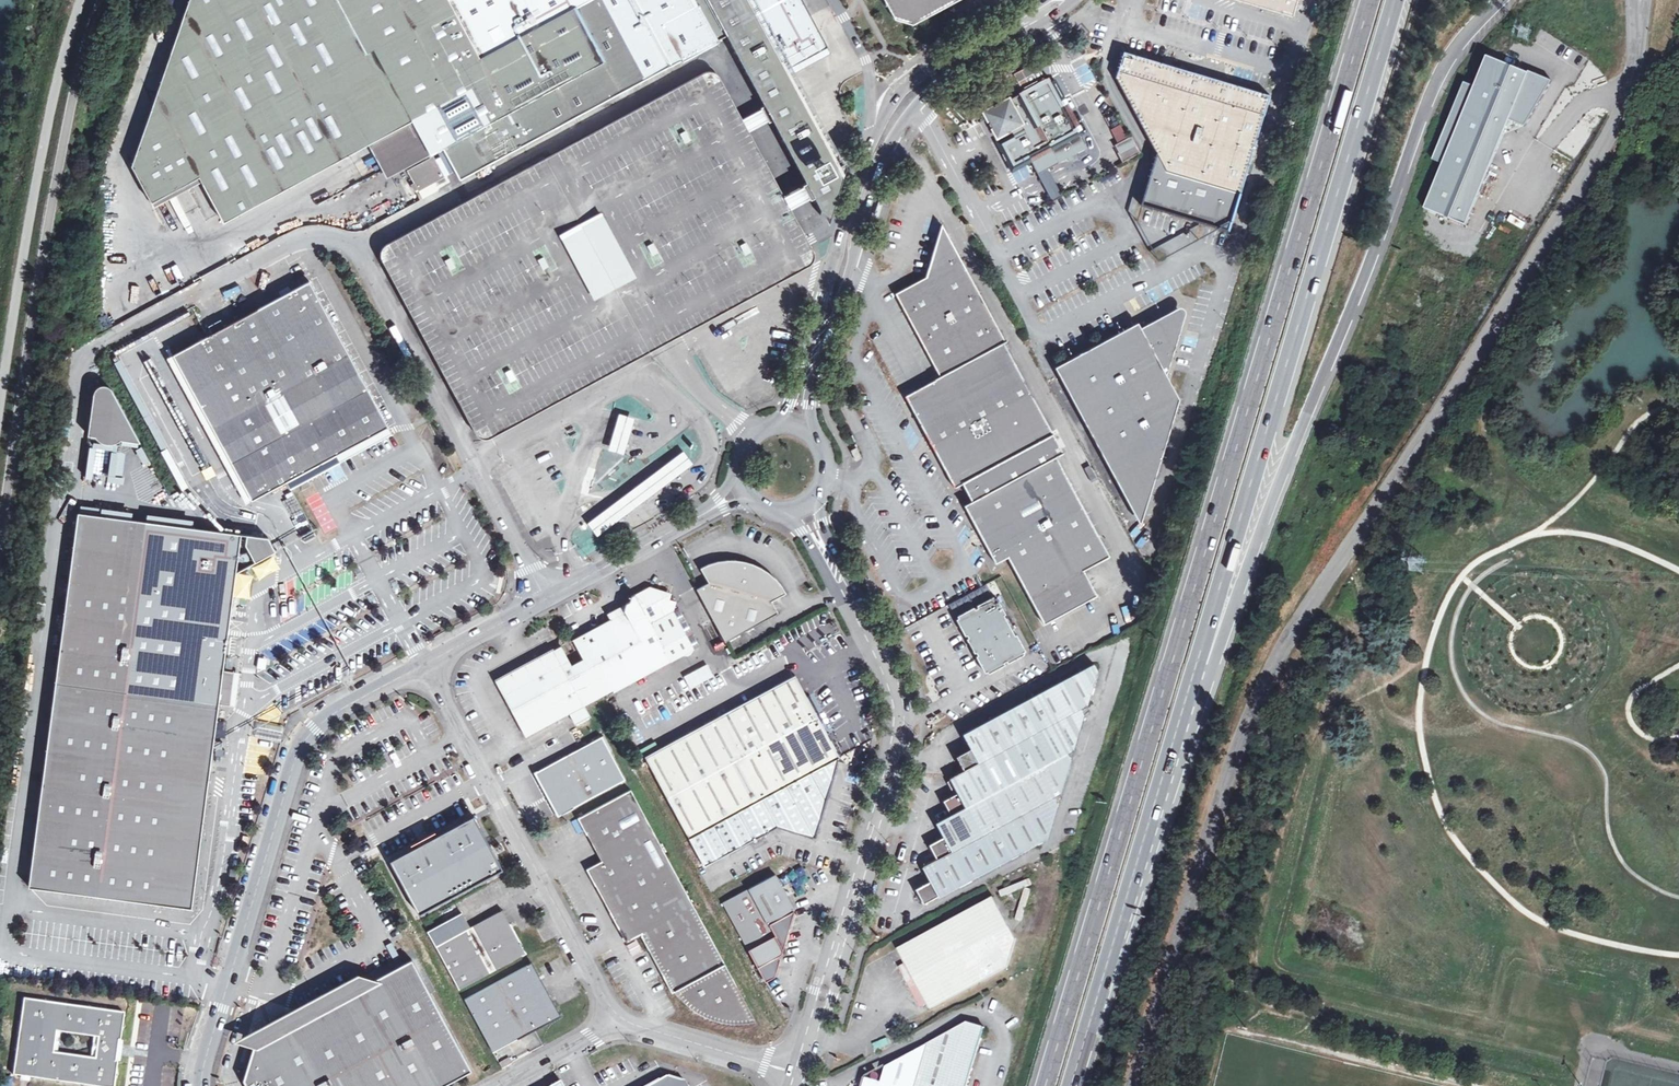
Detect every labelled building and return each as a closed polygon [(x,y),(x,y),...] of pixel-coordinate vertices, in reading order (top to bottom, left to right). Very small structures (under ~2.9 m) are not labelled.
[(710,0),(193,0),(137,167),(157,203),(205,177),(229,222),(379,141),(398,173),(444,148),(462,180),(729,35),(710,0)] [(729,35),(768,106),(762,109),(762,111),(765,116),(768,122),(769,123),(775,119),(809,182),(803,185),(804,187),(807,192),(810,198),(811,199),(817,196),(826,213),(839,167),(827,145),(801,96),(784,66),(821,45),(797,0),(710,0),(729,35)] [(960,0),(884,0),(895,20),(914,25),(960,0)] [(1085,34),(1080,36),(1085,46),(1090,43),(1085,34)] [(1203,75),(1123,51),(1115,77),(1156,153),(1141,204),(1229,230),(1241,192),(1270,94),(1203,75)] [(1528,74),(1487,57),(1475,87),(1467,84),(1455,111),(1450,120),(1436,161),(1444,164),(1425,209),(1466,226),(1510,121),(1525,128),(1539,105),(1552,82),(1529,72),(1528,74)] [(1036,63),(1013,73),(1020,86),(1043,76),(1036,63)] [(1086,83),(1094,79),(1087,65),(1078,69),(1086,83)] [(546,159),(387,246),(384,248),(382,252),(382,257),(383,261),(388,271),(409,309),(449,383),(471,423),(477,435),(480,437),(483,439),(486,440),(489,440),(492,439),(667,343),(810,266),(811,264),(814,261),(815,259),(815,254),(814,250),(809,240),(791,209),(788,203),(785,197),(749,132),(746,126),(743,121),(721,79),(719,76),(717,74),(713,72),(709,72),(705,73),(546,159)] [(992,128),(1012,167),(1029,158),(1036,175),(1047,169),(1052,167),(1050,163),(1056,160),(1058,163),(1067,159),(1068,162),(1074,162),(1071,157),(1086,149),(1058,95),(1049,77),(1019,93),(1020,94),(1015,97),(1010,99),(1009,98),(984,112),(992,128)] [(755,115),(743,121),(746,126),(749,132),(761,126),(768,122),(765,116),(762,111),(755,115)] [(1123,161),(1141,152),(1132,135),(1127,138),(1124,131),(1115,136),(1119,142),(1115,144),(1119,151),(1118,152),(1123,161)] [(434,156),(408,170),(419,190),(451,173),(442,155),(436,159),(434,156)] [(1016,182),(1030,179),(1028,168),(1014,170),(1016,182)] [(1061,197),(1047,169),(1036,175),(1050,203),(1061,197)] [(796,191),(785,197),(788,203),(791,209),(802,203),(810,198),(807,192),(804,187),(796,191)] [(875,214),(880,216),(887,191),(882,189),(875,214)] [(943,238),(948,235),(942,224),(938,240),(943,238)] [(1007,343),(948,235),(943,238),(938,240),(928,278),(897,294),(909,316),(918,332),(942,377),(1005,344),(1007,343)] [(300,287),(260,309),(338,454),(376,434),(389,426),(310,282),(300,287)] [(1170,313),(1158,319),(1167,335),(1175,350),(1186,314),(1186,312),(1186,310),(1185,308),(1182,307),(1179,308),(1170,313)] [(313,468),(338,454),(260,309),(208,337),(286,482),(313,468)] [(1129,328),(1056,367),(1125,496),(1155,480),(1180,399),(1167,375),(1175,350),(1167,335),(1158,319),(1146,326),(1131,333),(1129,328)] [(286,482),(208,337),(175,355),(233,462),(253,499),(286,482)] [(937,380),(906,397),(932,446),(955,489),(962,485),(971,502),(1057,458),(1064,454),(1005,344),(942,377),(937,380)] [(122,440),(141,442),(112,390),(108,386),(105,385),(101,385),(97,387),(94,392),(89,435),(96,436),(101,441),(104,443),(108,444),(113,444),(117,443),(122,440)] [(624,455),(635,418),(619,413),(608,450),(624,455)] [(856,459),(863,456),(859,448),(852,451),(856,459)] [(687,468),(678,455),(588,522),(597,535),(687,468)] [(1057,458),(971,502),(964,507),(976,529),(985,546),(995,565),(1007,559),(1043,627),(1096,598),(1083,573),(1109,559),(1057,458)] [(1142,522),(1155,480),(1125,496),(1139,522),(1141,523),(1142,522)] [(237,572),(242,535),(78,512),(29,887),(192,908),(219,704),(230,705),(232,689),(234,672),(224,670),(229,632),(233,602),(237,572)] [(242,535),(237,572),(276,551),(268,537),(256,536),(242,535)] [(732,558),(724,559),(717,560),(700,566),(708,581),(696,587),(726,641),(779,612),(772,600),(787,592),(781,583),(774,575),(765,568),(760,565),(752,561),(739,558),(732,558)] [(364,576),(357,564),(350,568),(357,580),(364,576)] [(502,577),(494,575),(492,583),(497,588),(502,577)] [(396,579),(390,582),(397,593),(402,590),(396,579)] [(650,634),(666,664),(695,648),(695,647),(675,610),(675,609),(677,601),(670,598),(673,592),(652,584),(634,594),(631,599),(650,634)] [(977,653),(1014,634),(1003,614),(1006,613),(996,596),(994,597),(993,595),(977,604),(978,606),(975,607),(974,606),(957,614),(958,616),(956,618),(965,634),(967,633),(977,653)] [(626,647),(650,634),(631,599),(627,601),(625,609),(626,611),(611,620),(626,647)] [(675,609),(675,610),(695,647),(700,645),(680,607),(675,609)] [(585,660),(604,696),(614,690),(614,691),(666,664),(650,634),(626,647),(611,620),(574,640),(585,660)] [(1014,634),(977,653),(976,655),(985,671),(987,670),(988,672),(1005,664),(1004,661),(1007,660),(1008,662),(1024,653),(1023,651),(1025,650),(1017,633),(1014,634)] [(586,706),(592,702),(573,666),(562,647),(518,671),(498,682),(513,710),(527,736),(571,713),(577,724),(591,716),(586,706)] [(592,702),(604,696),(585,660),(573,666),(592,702)] [(1058,803),(1055,796),(1061,793),(1072,759),(1068,752),(1074,749),(1085,714),(1082,708),(1088,704),(1098,670),(1093,662),(962,731),(970,747),(956,755),(964,769),(949,776),(957,791),(943,798),(950,814),(936,821),(944,836),(929,844),(933,851),(937,858),(923,866),(927,873),(931,880),(916,888),(924,902),(1048,837),(1058,803)] [(690,688),(714,675),(707,663),(684,676),(690,688)] [(645,756),(690,839),(839,758),(827,734),(820,720),(805,728),(791,702),(806,694),(796,676),(645,756)] [(791,702),(805,728),(820,720),(806,694),(791,702)] [(265,723),(259,721),(256,737),(263,738),(265,723)] [(557,805),(553,807),(559,817),(570,812),(576,808),(575,808),(626,780),(603,738),(536,774),(544,788),(547,787),(557,805)] [(839,758),(690,839),(702,861),(705,867),(779,828),(815,839),(839,758)] [(547,787),(544,788),(553,807),(557,805),(547,787)] [(611,913),(616,922),(683,886),(633,791),(582,818),(579,819),(588,835),(589,835),(591,834),(606,860),(603,862),(588,870),(597,886),(599,885),(606,898),(613,912),(611,913)] [(415,849),(392,861),(421,915),(504,870),(486,836),(475,816),(439,836),(437,832),(424,839),(413,845),(415,849)] [(591,834),(589,835),(603,862),(606,860),(591,834)] [(776,979),(782,961),(780,958),(783,957),(796,914),(795,912),(796,911),(787,895),(777,876),(724,904),(767,984),(776,979)] [(599,885),(597,886),(611,913),(613,912),(606,898),(599,885)] [(650,950),(652,949),(702,922),(683,886),(616,922),(620,929),(622,927),(628,937),(630,941),(642,934),(650,950)] [(1018,939),(995,897),(898,948),(914,979),(930,1008),(1010,966),(1018,939)] [(506,926),(511,923),(503,909),(499,912),(506,926)] [(470,928),(436,946),(459,989),(527,953),(513,928),(511,923),(506,926),(499,912),(470,928)] [(428,932),(436,946),(470,928),(462,913),(442,924),(428,932)] [(757,1022),(702,922),(652,949),(667,975),(665,976),(674,993),(677,992),(686,1003),(696,1012),(706,1018),(712,1020),(724,1023),(734,1024),(748,1024),(757,1022)] [(622,927),(620,929),(627,942),(630,941),(628,937),(622,927)] [(176,945),(174,959),(183,961),(184,947),(176,945)] [(652,949),(650,950),(665,976),(667,975),(652,949)] [(243,1081),(246,1085),(445,1085),(472,1072),(412,960),(279,1032),(260,1026),(243,1081)] [(479,1026),(542,991),(539,985),(536,979),(540,977),(538,975),(532,963),(465,999),(479,1026)] [(926,1003),(905,963),(900,966),(921,1005),(926,1003)] [(549,1004),(553,1002),(547,991),(540,977),(536,979),(539,985),(542,991),(546,999),(549,1004)] [(542,991),(479,1026),(493,1052),(519,1039),(536,1030),(560,1016),(556,1007),(553,1002),(549,1004),(546,999),(542,991)] [(24,998),(13,1074),(97,1085),(114,1085),(117,1060),(116,1060),(118,1039),(120,1040),(124,1012),(24,998)] [(984,1028),(975,1025),(967,1023),(886,1067),(881,1083),(878,1082),(879,1078),(879,1076),(877,1074),(874,1074),(872,1076),(872,1079),(875,1081),(866,1079),(864,1085),(967,1085),(984,1028)] [(500,1065),(502,1070),(513,1064),(510,1059),(500,1065)]
